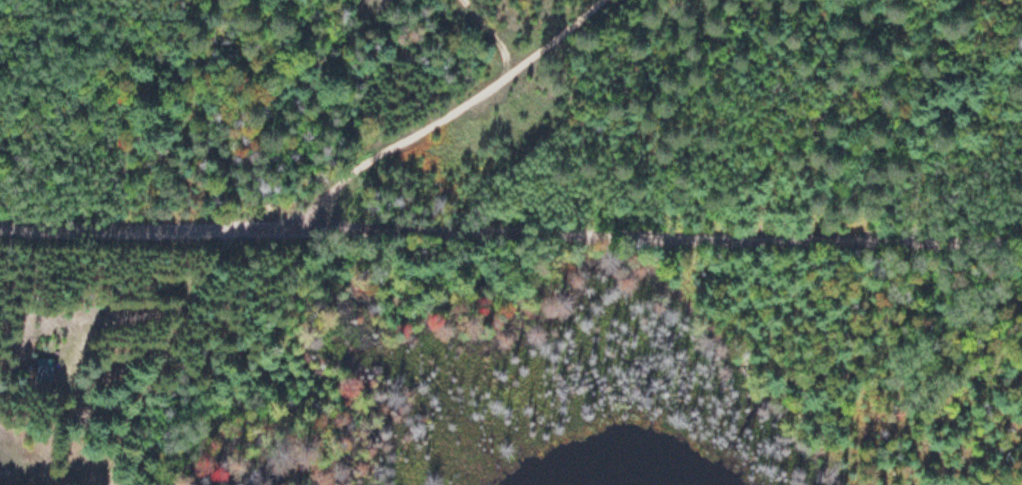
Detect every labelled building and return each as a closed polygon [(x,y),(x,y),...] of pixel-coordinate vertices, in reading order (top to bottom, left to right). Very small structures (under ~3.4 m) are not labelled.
[(52,359),(35,359),(35,383),(52,383),(52,359)]
